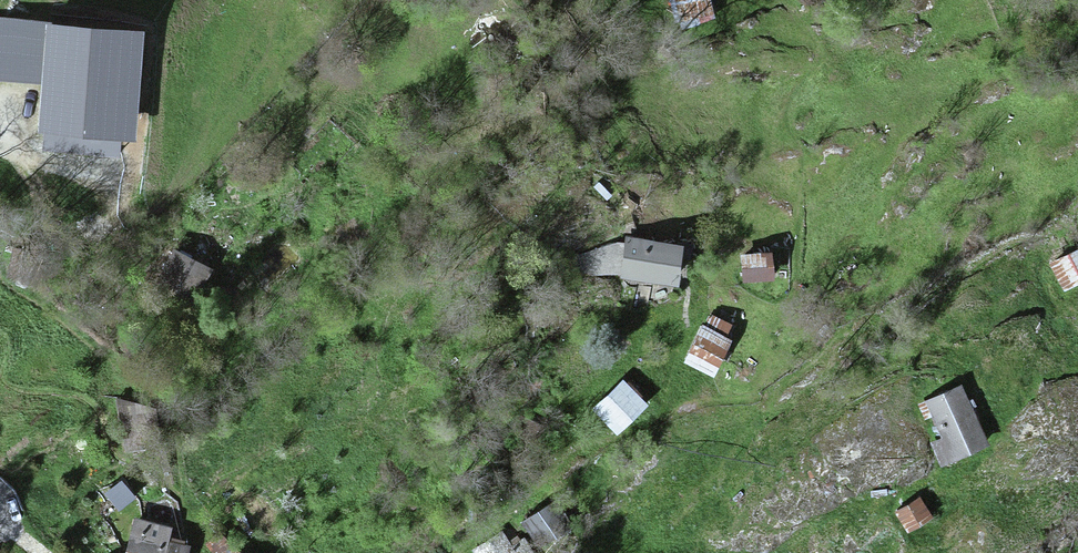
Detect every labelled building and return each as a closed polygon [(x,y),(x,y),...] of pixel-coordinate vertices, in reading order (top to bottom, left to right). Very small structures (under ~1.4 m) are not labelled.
[(711,0),(680,0),(685,25),(715,18),(711,0)] [(0,25),(0,74),(47,78),(42,130),(129,138),(139,38),(0,25)] [(681,244),(624,238),(620,281),(676,287),(681,244)] [(1051,265),(1065,293),(1077,287),(1077,250),(1051,265)] [(215,275),(176,253),(159,285),(198,306),(215,275)] [(772,255),(742,257),(744,284),(774,282),(772,255)] [(733,336),(702,321),(683,361),(714,376),(733,336)] [(624,377),(592,408),(617,433),(649,401),(624,377)] [(954,385),(918,402),(944,459),(980,443),(954,385)] [(122,481),(107,493),(120,509),(135,497),(122,481)] [(911,496),(887,514),(901,533),(925,515),(911,496)] [(550,509),(529,522),(542,544),(564,531),(550,509)] [(134,522),(127,552),(186,552),(188,546),(168,542),(170,530),(134,522)] [(477,552),(478,552),(531,552),(524,543),(512,551),(502,535),(477,552)]
